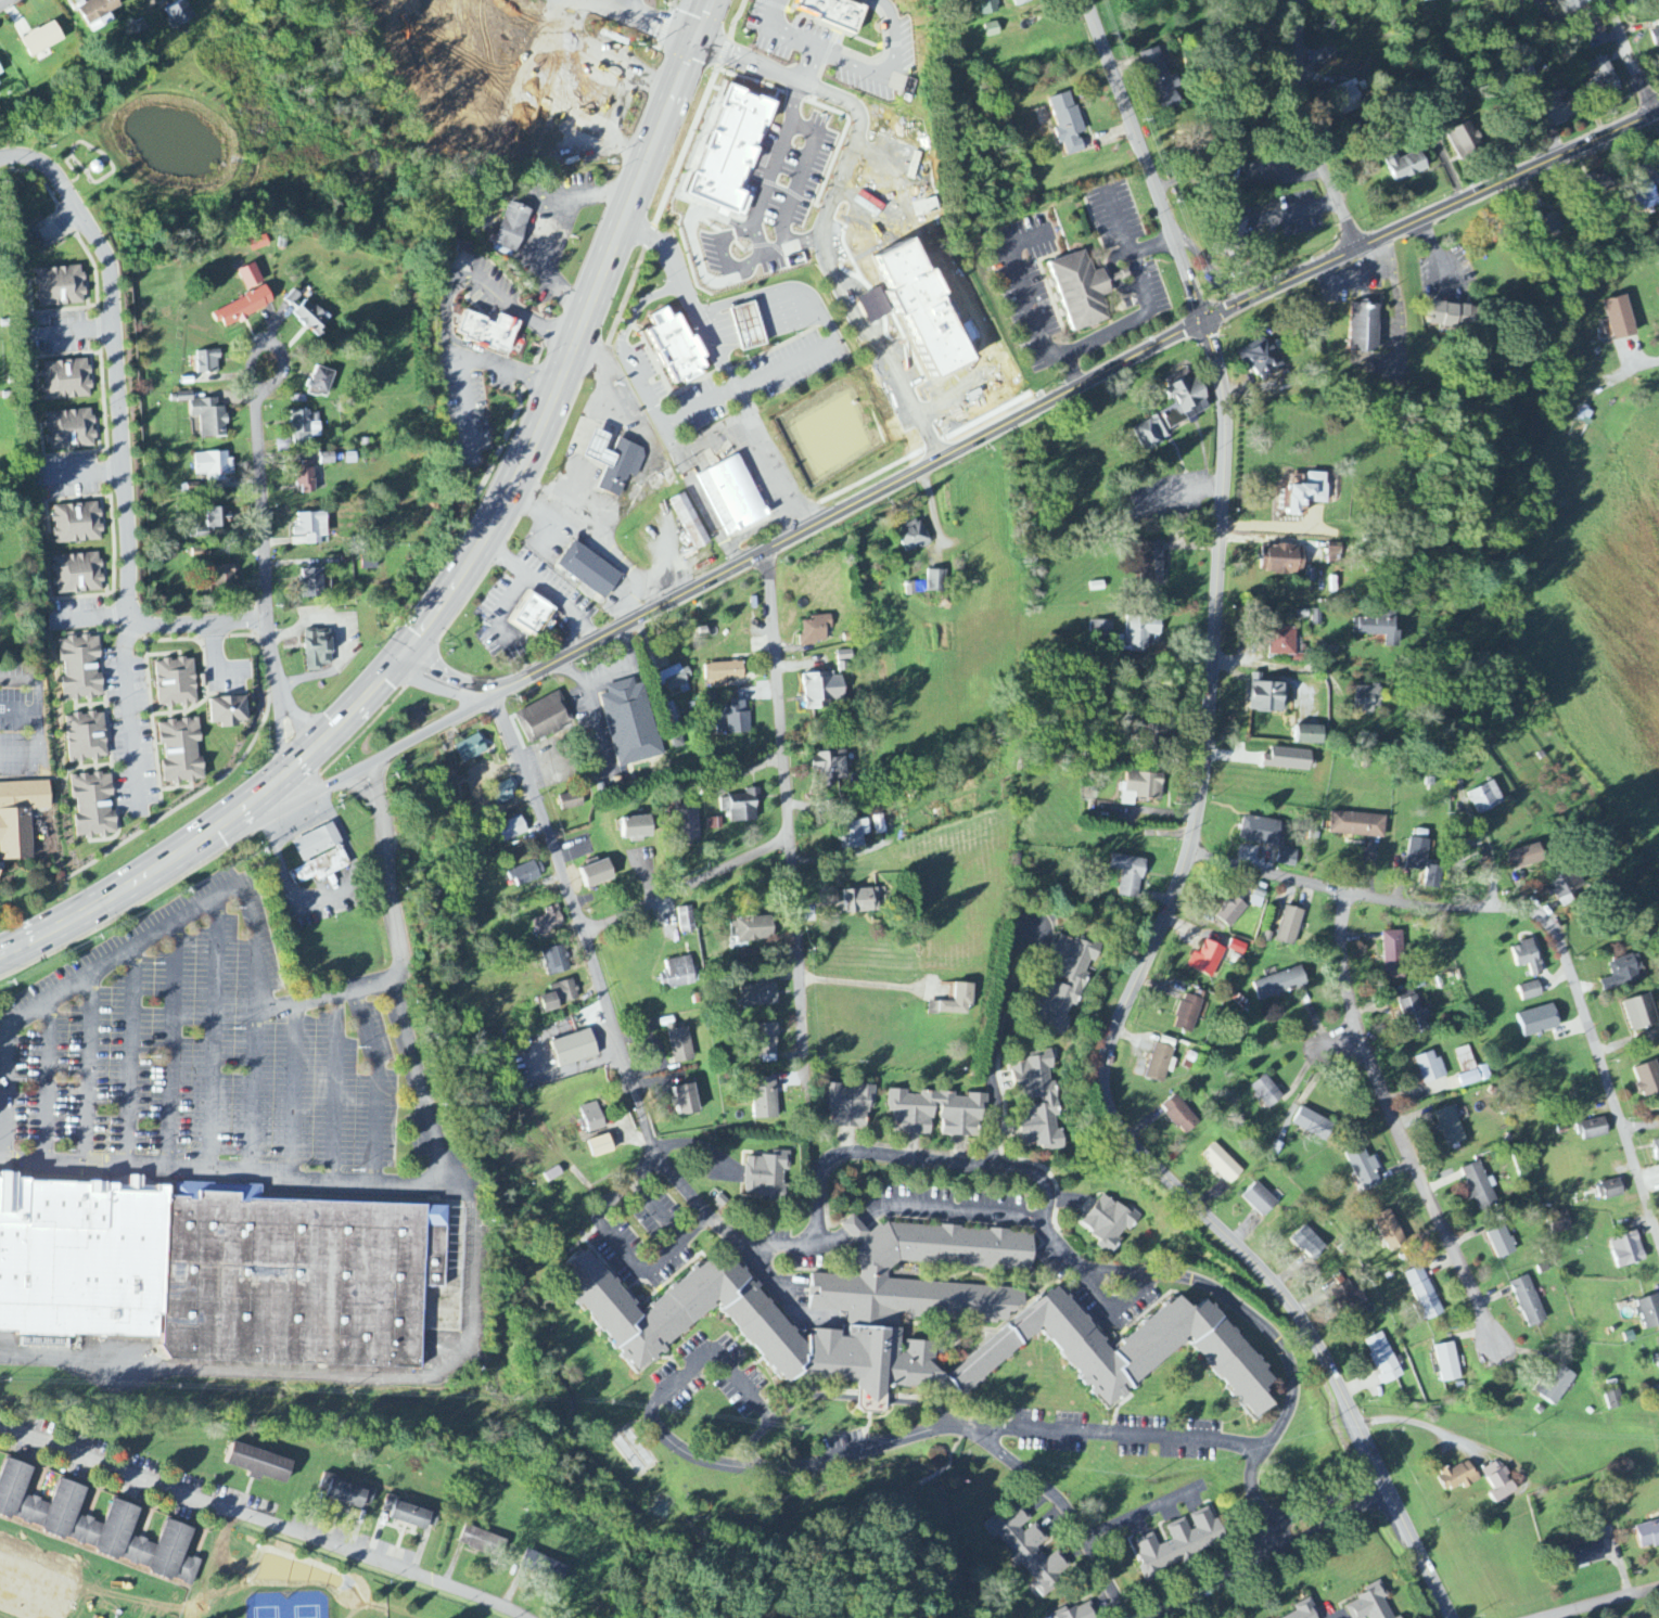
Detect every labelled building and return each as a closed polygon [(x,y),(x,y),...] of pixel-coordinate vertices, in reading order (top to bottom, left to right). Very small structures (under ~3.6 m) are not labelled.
[(121,8),(116,0),(96,0),(78,9),(91,34),(113,22),(109,14),(121,8)] [(195,19),(184,0),(183,0),(163,11),(174,31),(195,19)] [(809,8),(812,0),(833,0),(846,0),(873,10),(867,35),(826,20),(826,13),(809,8)] [(984,17),(1002,14),(1000,0),(982,0),(984,17)] [(1564,15),(1590,7),(1588,0),(1559,0),(1564,15)] [(1587,22),(1592,39),(1606,35),(1601,18),(1587,22)] [(65,41),(54,22),(20,40),(31,59),(65,41)] [(1003,36),(1000,23),(986,25),(989,39),(1003,36)] [(1658,47),(1658,29),(1650,32),(1656,48),(1658,47)] [(1165,47),(1142,54),(1161,113),(1181,107),(1176,90),(1180,88),(1176,76),(1170,78),(1167,69),(1172,67),(1165,47)] [(581,83),(578,56),(556,58),(557,71),(545,72),(542,83),(546,114),(569,112),(572,102),(589,107),(595,87),(581,83)] [(1585,66),(1591,82),(1586,84),(1592,99),(1620,89),(1608,58),(1585,66)] [(1368,91),(1365,81),(1336,88),(1342,114),(1365,109),(1360,93),(1368,91)] [(778,103),(727,87),(699,176),(688,173),(680,196),(745,217),(752,197),(743,194),(765,127),(770,129),(778,103)] [(1050,100),(1066,158),(1085,153),(1080,136),(1085,134),(1074,93),(1050,100)] [(1550,125),(1581,116),(1574,95),(1544,105),(1550,125)] [(1462,164),(1487,154),(1475,123),(1449,133),(1462,164)] [(1387,157),(1396,184),(1430,172),(1424,153),(1401,160),(1398,153),(1387,157)] [(1658,205),(1658,203),(1651,183),(1630,191),(1639,213),(1658,205)] [(531,211),(509,203),(492,252),(515,260),(531,211)] [(1561,229),(1554,213),(1539,219),(1546,236),(1561,229)] [(1249,222),(1237,217),(1230,238),(1242,242),(1249,222)] [(269,248),(266,236),(249,240),(252,252),(269,248)] [(978,365),(936,272),(932,274),(916,239),(876,257),(893,294),(892,294),(933,385),(978,365)] [(1073,334),(1111,322),(1104,298),(1112,296),(1109,285),(1132,279),(1129,271),(1106,278),(1104,270),(1093,273),(1086,252),(1051,262),(1073,334)] [(247,291),(264,283),(255,263),(238,272),(247,291)] [(37,308),(85,305),(82,267),(35,270),(37,308)] [(212,312),(217,324),(223,322),(226,328),(275,306),(267,288),(212,312)] [(1605,303),(1615,342),(1638,337),(1628,297),(1605,303)] [(292,317),(320,339),(327,331),(323,328),(330,319),(306,300),(292,317)] [(1429,326),(1478,334),(1481,310),(1430,302),(1428,317),(1431,318),(1429,326)] [(766,348),(758,304),(732,309),(740,353),(766,348)] [(1351,354),(1379,355),(1380,306),(1352,305),(1351,354)] [(660,332),(665,330),(660,320),(678,309),(684,318),(689,316),(718,371),(711,375),(711,378),(698,386),(694,380),(687,384),(660,332)] [(474,316),(505,328),(509,317),(531,324),(518,359),(465,338),(474,316)] [(1284,369),(1267,338),(1237,354),(1244,366),(1250,363),(1261,382),(1284,369)] [(220,373),(219,351),(197,352),(198,374),(220,373)] [(44,363),(46,402),(91,399),(89,361),(44,363)] [(334,372),(314,368),(308,395),(328,399),(334,372)] [(1134,428),(1146,453),(1173,439),(1169,431),(1212,410),(1191,368),(1164,381),(1177,407),(1134,428)] [(201,439),(227,438),(226,408),(218,408),(217,400),(193,401),(193,393),(177,394),(177,403),(191,403),(192,418),(200,417),(201,439)] [(47,413),(49,451),(96,448),(94,410),(47,413)] [(307,438),(321,437),(320,423),(310,423),(310,411),(292,412),(293,446),(307,446),(307,438)] [(598,491),(621,500),(630,476),(637,479),(648,451),(620,440),(614,456),(605,452),(611,437),(595,431),(584,459),(607,467),(598,491)] [(195,475),(207,475),(207,483),(225,482),(225,476),(232,476),(231,453),(194,454),(195,475)] [(334,454),(319,454),(320,466),(335,465),(334,454)] [(769,519),(741,457),(698,476),(726,538),(769,519)] [(316,494),(315,470),(299,470),(299,495),(316,494)] [(1328,506),(1328,474),(1307,475),(1307,487),(1290,487),(1291,517),(1302,517),(1302,506),(1328,506)] [(672,500),(693,553),(709,547),(687,494),(672,500)] [(101,542),(99,504),(52,507),(54,545),(101,542)] [(206,510),(208,532),(194,532),(194,539),(212,538),(211,529),(229,528),(228,508),(206,510)] [(298,515),(298,528),(293,528),(293,538),(291,538),(292,546),(321,545),(321,538),(328,538),(327,514),(298,515)] [(919,520),(896,532),(908,556),(931,543),(919,520)] [(605,601),(623,578),(576,541),(557,565),(605,601)] [(1164,544),(1147,544),(1146,583),(1163,584),(1164,544)] [(1340,545),(1329,545),(1328,564),(1339,564),(1340,545)] [(1262,547),(1262,575),(1305,575),(1305,547),(1262,547)] [(191,549),(191,559),(210,560),(210,550),(191,549)] [(53,557),(55,596),(102,593),(99,554),(53,557)] [(360,570),(377,571),(378,556),(361,555),(360,570)] [(203,593),(236,592),(235,566),(210,567),(210,579),(202,579),(203,593)] [(303,599),(324,599),(323,570),(302,570),(303,599)] [(927,593),(946,594),(946,572),(928,572),(927,593)] [(545,629),(548,630),(560,611),(529,591),(509,623),(537,641),(545,629)] [(1385,637),(1384,647),(1399,648),(1399,632),(1394,632),(1395,613),(1377,612),(1377,619),(1353,618),(1353,635),(1385,637)] [(828,645),(827,630),(833,630),(832,618),(801,619),(802,645),(828,645)] [(1162,619),(1127,618),(1126,653),(1148,654),(1148,635),(1161,636),(1162,619)] [(1113,622),(1090,622),(1090,638),(1113,638),(1113,622)] [(1270,656),(1296,657),(1296,629),(1271,628),(1270,656)] [(306,631),(307,673),(323,672),(323,666),(333,665),(332,631),(306,631)] [(104,697),(102,675),(98,676),(97,661),(101,660),(99,637),(60,641),(66,701),(104,697)] [(197,706),(194,660),(157,662),(159,708),(197,706)] [(708,689),(727,689),(726,681),(745,680),(744,664),(707,665),(708,689)] [(661,674),(667,694),(679,690),(681,695),(691,692),(686,680),(692,678),(687,665),(661,674)] [(804,676),(806,710),(832,709),(831,702),(845,701),(844,674),(804,676)] [(1263,683),(1263,675),(1252,674),(1251,712),(1284,713),(1285,684),(1263,683)] [(663,758),(646,684),(636,686),(634,680),(606,686),(608,694),(601,696),(617,768),(663,758)] [(1380,713),(1380,687),(1356,687),(1355,712),(1380,713)] [(515,714),(530,746),(575,724),(560,693),(515,714)] [(211,725),(221,725),(221,729),(239,728),(239,723),(248,723),(247,698),(210,700),(211,725)] [(751,733),(748,702),(732,703),(732,709),(717,711),(719,736),(751,733)] [(109,759),(104,713),(67,717),(71,763),(109,759)] [(166,784),(204,782),(203,759),(198,759),(197,745),(201,744),(199,721),(159,723),(161,746),(163,746),(166,784)] [(1167,727),(1139,726),(1138,750),(1166,752),(1167,727)] [(1324,727),(1298,726),(1298,745),(1324,745),(1324,727)] [(488,753),(479,735),(455,747),(463,765),(488,753)] [(1271,757),(1264,757),(1263,769),(1311,771),(1312,751),(1272,750),(1271,757)] [(848,780),(847,753),(812,754),(813,773),(823,773),(823,781),(848,780)] [(72,778),(74,801),(76,801),(79,839),(118,836),(116,812),(114,812),(111,774),(72,778)] [(1135,799),(1162,800),(1163,775),(1125,774),(1124,806),(1135,807),(1135,799)] [(517,798),(511,781),(493,788),(500,805),(517,798)] [(704,786),(708,801),(727,796),(722,781),(704,786)] [(31,811),(51,810),(50,783),(0,785),(0,862),(33,860),(31,811)] [(1477,816),(1504,805),(1495,783),(1468,794),(1477,816)] [(731,824),(760,822),(758,789),(746,790),(746,796),(721,798),(721,813),(730,812),(731,824)] [(583,808),(581,793),(559,797),(562,811),(583,808)] [(699,841),(698,806),(681,806),(682,842),(699,841)] [(1386,838),(1387,815),(1332,813),(1331,836),(1386,838)] [(1286,824),(1245,816),(1240,839),(1281,848),(1286,824)] [(528,835),(522,817),(494,826),(500,844),(528,835)] [(623,819),(624,840),(653,839),(652,818),(623,819)] [(708,830),(722,830),(721,819),(707,820),(708,830)] [(293,838),(305,861),(286,870),(295,886),(316,875),(320,878),(352,863),(330,820),(293,838)] [(841,852),(865,849),(864,836),(871,836),(869,822),(838,825),(841,852)] [(1467,833),(1450,832),(1449,857),(1467,858),(1467,833)] [(1407,870),(1426,871),(1427,864),(1429,840),(1409,839),(1407,870)] [(1545,861),(1539,843),(1508,853),(1514,871),(1545,861)] [(1277,864),(1294,868),(1298,852),(1281,848),(1277,864)] [(1145,859),(1112,855),(1111,869),(1121,871),(1118,897),(1140,900),(1145,859)] [(609,860),(600,863),(599,861),(580,867),(588,889),(616,880),(609,860)] [(514,887),(546,879),(541,862),(510,871),(514,887)] [(1441,889),(1442,868),(1426,867),(1425,888),(1441,889)] [(1543,885),(1550,898),(1555,895),(1563,909),(1575,901),(1573,897),(1587,888),(1575,867),(1543,885)] [(879,890),(844,891),(845,914),(879,913),(879,890)] [(1216,915),(1230,929),(1249,908),(1234,895),(1216,915)] [(1304,911),(1285,906),(1277,942),(1296,947),(1304,911)] [(565,928),(559,907),(545,910),(547,917),(533,920),(537,935),(565,928)] [(677,910),(681,935),(696,932),(692,907),(677,910)] [(774,918),(732,919),(732,943),(774,941),(774,918)] [(1383,932),(1384,979),(1404,979),(1403,932),(1383,932)] [(1101,947),(1064,935),(1050,975),(1067,981),(1065,988),(1047,982),(1035,1015),(1044,1018),(1040,1029),(1064,1037),(1070,1020),(1066,1018),(1070,1006),(1076,1008),(1088,975),(1085,974),(1090,961),(1095,963),(1101,947)] [(1247,945),(1231,940),(1228,952),(1244,956),(1247,945)] [(1193,953),(1188,968),(1214,978),(1225,948),(1206,941),(1200,955),(1193,953)] [(1533,977),(1543,975),(1535,941),(1513,946),(1518,967),(1530,964),(1533,977)] [(542,952),(549,978),(571,972),(564,946),(542,952)] [(758,961),(757,949),(738,951),(740,962),(758,961)] [(1643,979),(1634,954),(1608,964),(1613,977),(1601,981),(1605,992),(1643,979)] [(695,985),(691,957),(664,962),(666,974),(660,975),(662,990),(695,985)] [(1308,988),(1303,969),(1254,981),(1259,1000),(1308,988)] [(741,1008),(778,1006),(776,977),(759,978),(760,985),(740,986),(741,1008)] [(541,996),(544,1011),(579,1003),(574,981),(551,986),(552,994),(541,996)] [(1523,1002),(1543,996),(1539,981),(1519,987),(1523,1002)] [(974,1008),(974,984),(955,984),(955,1002),(930,1002),(929,1014),(968,1014),(968,1008),(974,1008)] [(1407,1025),(1414,1023),(1418,1034),(1429,1030),(1425,1019),(1426,1019),(1414,988),(1395,995),(1407,1025)] [(1203,1000),(1183,994),(1174,1029),(1194,1034),(1203,1000)] [(1623,1002),(1632,1032),(1658,1025),(1650,994),(1623,1002)] [(1518,1015),(1525,1038),(1561,1027),(1554,1004),(1518,1015)] [(778,1063),(776,1024),(755,1025),(757,1064),(778,1063)] [(552,1042),(561,1069),(600,1056),(591,1030),(552,1042)] [(1455,1051),(1462,1075),(1476,1070),(1469,1047),(1455,1051)] [(1425,1085),(1447,1077),(1441,1058),(1436,1060),(1433,1052),(1415,1058),(1425,1085)] [(1011,1059),(1015,1099),(1039,1096),(1040,1106),(1018,1108),(1021,1144),(1038,1143),(1038,1152),(1064,1149),(1062,1130),(1056,1131),(1055,1118),(1060,1118),(1056,1082),(1051,1083),(1049,1070),(1054,1070),(1053,1055),(1011,1059)] [(1658,1094),(1658,1069),(1656,1061),(1634,1069),(1645,1100),(1658,1094)] [(1462,1088),(1481,1082),(1478,1071),(1458,1077),(1462,1088)] [(1252,1085),(1266,1109),(1283,1100),(1269,1075),(1252,1085)] [(776,1079),(753,1080),(754,1120),(778,1119),(776,1079)] [(680,1117),(701,1113),(694,1084),(674,1088),(680,1117)] [(872,1086),(855,1086),(855,1090),(842,1089),(843,1085),(826,1085),(825,1116),(834,1116),(834,1127),(870,1128),(872,1086)] [(941,1136),(983,1137),(985,1095),(968,1094),(968,1099),(955,1098),(955,1093),(920,1092),(920,1096),(907,1096),(907,1091),(888,1090),(888,1113),(896,1113),(895,1133),(932,1135),(933,1110),(942,1110),(941,1136)] [(1200,1124),(1176,1095),(1161,1108),(1185,1136),(1200,1124)] [(581,1108),(588,1134),(605,1129),(598,1103),(581,1108)] [(1325,1142),(1335,1125),(1302,1107),(1292,1124),(1325,1142)] [(1435,1113),(1448,1148),(1467,1141),(1454,1107),(1435,1113)] [(1581,1140),(1608,1137),(1607,1120),(1579,1122),(1581,1140)] [(588,1141),(593,1159),(615,1153),(609,1135),(588,1141)] [(1243,1172),(1215,1143),(1201,1157),(1230,1185),(1243,1172)] [(1382,1185),(1376,1171),(1380,1169),(1374,1156),(1369,1159),(1363,1146),(1346,1153),(1363,1193),(1382,1185)] [(747,1157),(744,1196),(786,1199),(787,1186),(783,1185),(784,1172),(789,1173),(790,1153),(773,1152),(772,1158),(747,1157)] [(1498,1205),(1491,1178),(1486,1180),(1481,1163),(1462,1168),(1471,1201),(1476,1199),(1479,1211),(1498,1205)] [(15,1336),(15,1345),(72,1348),(73,1332),(157,1336),(158,1314),(165,1314),(169,1193),(170,1187),(145,1186),(146,1178),(132,1178),(132,1185),(18,1181),(18,1174),(3,1174),(2,1180),(0,1180),(0,1335),(15,1336)] [(1625,1195),(1621,1179),(1598,1185),(1601,1201),(1625,1195)] [(169,1193),(165,1314),(164,1347),(174,1361),(423,1371),(426,1287),(448,1288),(451,1206),(266,1198),(266,1185),(176,1181),(176,1193),(169,1193)] [(1242,1198),(1263,1218),(1278,1203),(1256,1183),(1242,1198)] [(1141,1219),(1105,1193),(1081,1225),(1101,1240),(1096,1246),(1109,1256),(1128,1230),(1131,1232),(1141,1219)] [(1405,1244),(1392,1210),(1373,1217),(1386,1252),(1405,1244)] [(1327,1248),(1306,1226),(1291,1240),(1313,1262),(1327,1248)] [(1488,1233),(1497,1260),(1516,1255),(1508,1227),(1488,1233)] [(1618,1268),(1646,1263),(1640,1233),(1612,1239),(1618,1268)] [(1442,1315),(1425,1267),(1406,1274),(1424,1322),(1442,1315)] [(1530,1329),(1548,1321),(1528,1276),(1510,1284),(1530,1329)] [(1368,1304),(1361,1290),(1354,1294),(1348,1282),(1331,1290),(1344,1316),(1368,1304)] [(1646,1330),(1658,1327),(1658,1296),(1639,1300),(1646,1330)] [(1363,1342),(1385,1386),(1404,1376),(1382,1333),(1363,1342)] [(1461,1379),(1454,1343),(1434,1347),(1442,1384),(1461,1379)] [(1534,1392),(1557,1407),(1577,1376),(1561,1366),(1553,1378),(1546,1373),(1534,1392)] [(1605,1394),(1609,1411),(1625,1408),(1621,1390),(1605,1394)] [(229,1439),(220,1462),(244,1471),(242,1476),(255,1480),(257,1474),(282,1482),(290,1461),(229,1439)] [(9,1521),(0,1518),(0,1477),(7,1459),(34,1468),(23,1495),(50,1505),(60,1477),(88,1488),(78,1515),(103,1524),(113,1497),(142,1507),(131,1534),(158,1544),(168,1518),(196,1528),(187,1554),(192,1556),(193,1553),(204,1557),(193,1585),(183,1582),(184,1580),(177,1578),(175,1584),(151,1576),(153,1571),(118,1558),(117,1563),(97,1555),(99,1551),(63,1538),(62,1542),(43,1536),(46,1530),(11,1517),(9,1521)] [(1445,1493),(1463,1487),(1463,1489),(1479,1484),(1473,1462),(1439,1472),(1445,1493)] [(1484,1470),(1494,1492),(1491,1494),(1496,1504),(1516,1494),(1502,1462),(1484,1470)] [(322,1471),(316,1487),(322,1489),(320,1495),(356,1508),(359,1502),(368,1505),(373,1489),(354,1482),(352,1488),(340,1482),(341,1478),(322,1471)] [(385,1491),(380,1507),(386,1510),(384,1516),(420,1529),(422,1523),(431,1526),(436,1511),(418,1503),(416,1508),(403,1504),(405,1499),(385,1491)] [(1074,1570),(1058,1550),(1046,1560),(1037,1549),(1049,1540),(1036,1524),(1024,1534),(1020,1529),(1031,1520),(1018,1504),(999,1519),(996,1515),(983,1525),(1042,1596),(1074,1570)] [(1227,1546),(1213,1507),(1191,1515),(1196,1530),(1191,1532),(1186,1519),(1167,1526),(1173,1542),(1159,1547),(1155,1534),(1135,1541),(1144,1565),(1140,1567),(1143,1577),(1227,1546)] [(463,1521),(456,1541),(497,1556),(505,1538),(463,1521)] [(1641,1549),(1658,1546),(1658,1521),(1636,1526),(1641,1549)] [(558,1583),(565,1566),(525,1548),(516,1565),(558,1583)] [(1386,1599),(1389,1598),(1382,1581),(1364,1589),(1367,1596),(1346,1606),(1351,1617),(1394,1617),(1386,1599)] [(1309,1600),(1294,1607),(1297,1613),(1287,1617),(1318,1617),(1309,1600)] [(1090,1602),(1068,1613),(1066,1608),(1050,1616),(1051,1617),(1098,1617),(1090,1602)]
